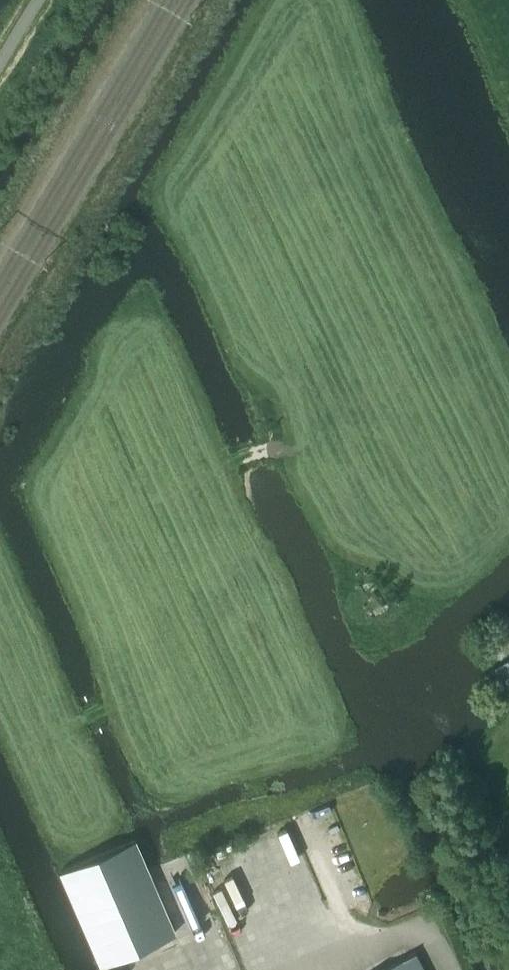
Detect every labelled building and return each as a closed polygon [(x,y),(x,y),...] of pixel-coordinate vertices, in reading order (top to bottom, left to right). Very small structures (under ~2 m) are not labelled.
[(134,839),(58,872),(99,966),(174,934),(134,839)] [(415,952),(381,969),(424,969),(415,952)]
